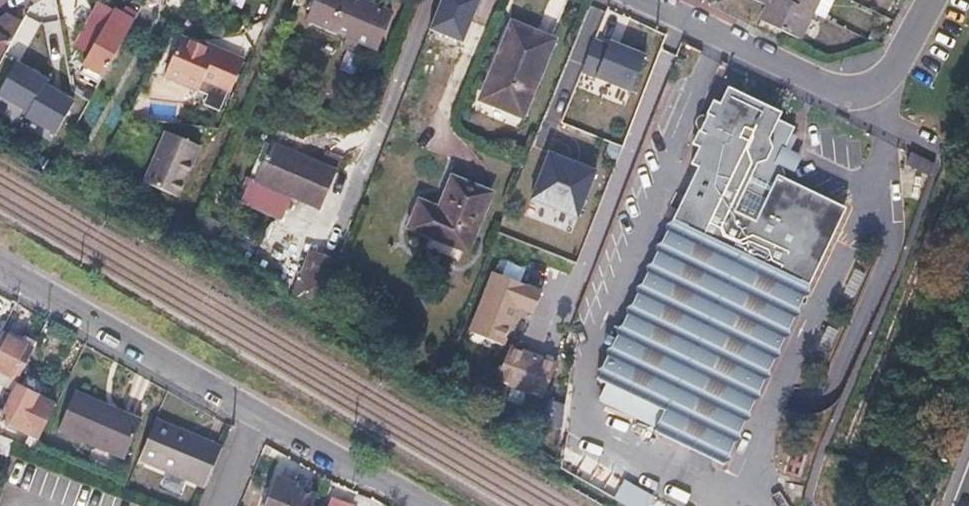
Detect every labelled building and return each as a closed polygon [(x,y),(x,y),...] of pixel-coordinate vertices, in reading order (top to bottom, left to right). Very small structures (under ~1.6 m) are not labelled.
[(307,17),(374,47),(388,12),(360,0),(315,0),(307,17)] [(767,8),(760,23),(799,41),(812,15),(780,0),(749,0),(767,8)] [(812,15),(818,0),(780,0),(812,15)] [(489,25),(438,7),(427,36),(477,56),(489,25)] [(115,12),(107,25),(93,51),(101,55),(92,70),(104,77),(134,23),(115,12)] [(5,38),(9,40),(22,17),(17,14),(14,19),(6,14),(0,18),(0,46),(5,38)] [(107,25),(92,17),(76,47),(90,55),(84,66),(92,70),(101,55),(93,51),(107,25)] [(552,38),(511,21),(480,97),(520,114),(552,38)] [(207,49),(180,37),(163,77),(207,95),(203,104),(221,111),(243,60),(209,46),(207,49)] [(608,42),(595,38),(582,70),(597,76),(630,90),(645,51),(610,37),(608,42)] [(33,117),(49,86),(46,85),(49,80),(19,63),(1,93),(31,111),(29,115),(33,117)] [(642,390),(644,400),(667,411),(664,416),(644,406),(645,419),(660,426),(658,432),(725,464),(841,215),(839,207),(787,183),(784,173),(770,176),(762,194),(746,186),(780,110),(726,85),(679,184),(686,187),(651,263),(637,257),(614,306),(627,313),(616,338),(609,334),(606,342),(613,346),(602,367),(641,386),(642,390)] [(49,86),(33,117),(59,133),(77,102),(49,86)] [(144,182),(178,196),(200,146),(165,131),(144,182)] [(335,170),(268,141),(252,179),(318,207),(335,170)] [(596,167),(549,148),(529,197),(578,218),(596,167)] [(935,163),(911,152),(904,166),(929,178),(935,163)] [(439,209),(419,201),(409,227),(429,235),(461,249),(466,251),(489,193),(451,177),(439,209)] [(429,235),(425,246),(457,260),(461,249),(429,235)] [(306,251),(290,302),(319,310),(335,259),(306,251)] [(545,290),(494,270),(469,332),(509,347),(523,311),(535,316),(545,290)] [(1,333),(0,335),(0,372),(16,380),(32,349),(1,333)] [(559,365),(513,347),(499,381),(545,400),(559,365)] [(0,418),(0,421),(24,433),(19,444),(31,449),(47,417),(36,412),(37,409),(29,406),(34,396),(15,387),(0,418)] [(138,416),(71,387),(54,429),(121,456),(138,416)] [(221,444),(154,418),(135,460),(204,486),(221,444)] [(276,477),(265,505),(310,505),(314,495),(294,487),(295,484),(276,477)] [(655,496),(624,479),(613,498),(627,505),(649,505),(655,496)]
